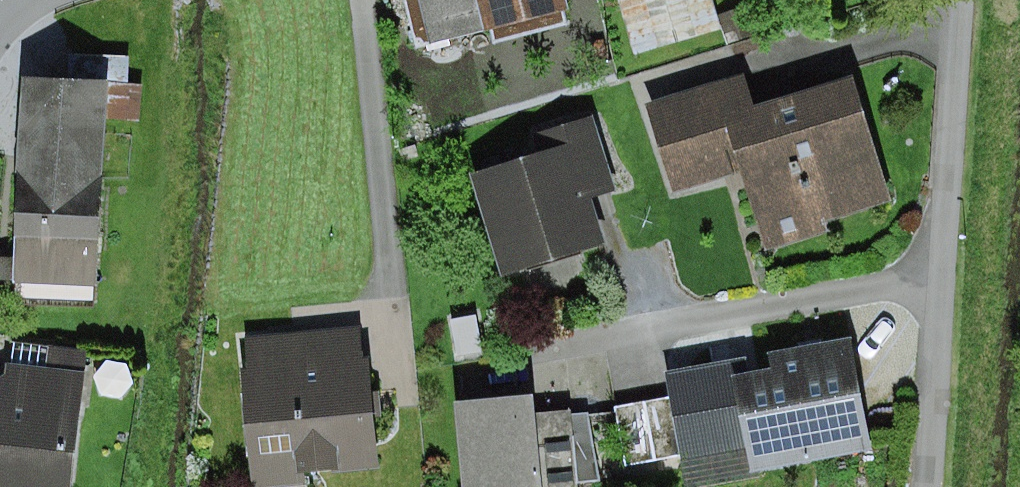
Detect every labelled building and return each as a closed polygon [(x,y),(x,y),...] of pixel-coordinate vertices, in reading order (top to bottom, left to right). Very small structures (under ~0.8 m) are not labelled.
[(430,46),(569,11),(566,0),(418,0),(430,46)] [(636,54),(718,31),(709,0),(620,0),(636,54)] [(766,67),(650,100),(676,193),(764,168),(786,244),(907,210),(871,86),(779,112),(766,67)] [(116,94),(25,88),(10,290),(101,296),(116,94)] [(554,157),(488,175),(519,286),(626,257),(613,211),(630,206),(607,120),(548,136),(554,157)] [(375,326),(251,340),(267,486),(391,472),(375,326)] [(773,367),(722,376),(739,480),(874,457),(854,337),(770,351),(773,367)] [(9,371),(0,378),(0,486),(78,486),(91,380),(9,371)] [(664,391),(621,397),(629,455),(672,450),(664,391)] [(455,401),(462,486),(553,486),(545,394),(455,401)]
